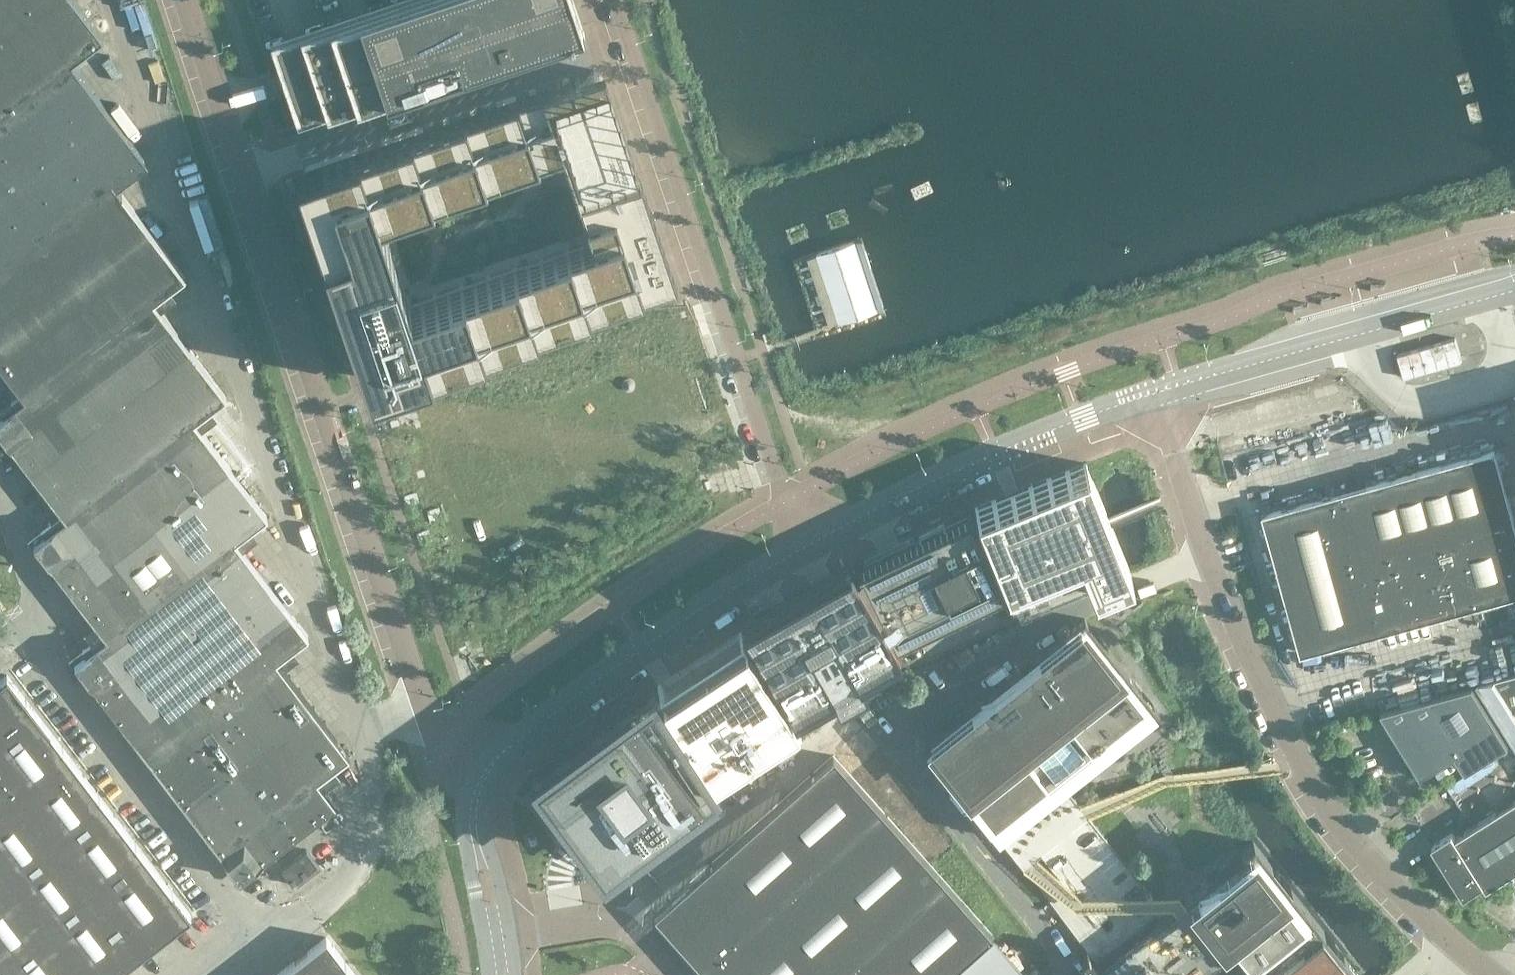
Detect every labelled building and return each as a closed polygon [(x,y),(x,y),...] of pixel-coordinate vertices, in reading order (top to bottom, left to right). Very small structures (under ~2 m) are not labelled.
[(97,42),(103,37),(93,24),(75,0),(0,0),(0,115),(71,61),(71,62),(79,56),(87,50),(97,42)] [(451,69),(443,45),(428,0),(389,0),(269,40),(297,121),(375,94),(408,84),(451,69)] [(443,45),(451,69),(453,74),(450,75),(451,79),(584,34),(583,30),(581,31),(575,32),(564,0),(428,0),(443,45)] [(575,32),(581,31),(570,0),(564,0),(575,32)] [(136,164),(144,157),(137,148),(71,62),(71,61),(0,115),(0,266),(112,180),(112,181),(136,164)] [(369,145),(302,168),(375,381),(668,282),(596,69),(369,145)] [(112,181),(120,191),(127,185),(135,179),(128,170),(112,181)] [(179,282),(185,277),(178,267),(120,191),(112,181),(112,180),(0,266),(0,365),(21,393),(25,398),(153,300),(153,301),(161,295),(179,282)] [(861,240),(794,261),(816,329),(883,307),(861,240)] [(153,301),(160,310),(176,299),(169,289),(161,295),(153,301)] [(220,401),(226,396),(218,386),(177,332),(160,310),(153,301),(153,300),(25,398),(21,393),(15,398),(9,403),(9,404),(9,403),(12,407),(5,414),(2,410),(2,409),(1,410),(4,414),(0,417),(0,431),(5,438),(10,445),(12,446),(62,513),(66,518),(194,420),(194,421),(202,415),(220,401)] [(1461,357),(1455,337),(1398,354),(1398,357),(1403,373),(1404,377),(1462,360),(1461,357)] [(4,414),(1,410),(2,409),(2,410),(5,414),(12,407),(9,403),(9,404),(9,403),(0,409),(0,417),(4,414)] [(194,421),(202,430),(217,419),(210,409),(202,415),(194,421)] [(243,550),(235,540),(243,534),(251,529),(257,524),(267,516),(262,509),(202,430),(194,421),(194,420),(66,518),(62,513),(56,518),(50,523),(50,524),(50,523),(53,527),(45,533),(43,530),(43,529),(42,530),(45,534),(41,537),(34,542),(53,566),(103,633),(97,637),(90,642),(91,643),(94,647),(86,653),(84,650),(84,649),(83,650),(86,654),(81,657),(75,662),(87,677),(93,686),(136,741),(296,619),(287,608),(258,570),(252,563),(243,550)] [(0,431),(0,438),(2,440),(8,449),(12,446),(10,445),(5,438),(0,431)] [(1496,447),(1380,479),(1263,511),(1273,546),(1302,652),(1345,640),(1419,620),(1500,598),(1514,593),(1514,516),(1496,447)] [(1108,518),(1093,481),(1086,463),(1085,463),(1012,493),(975,507),(976,510),(1020,619),(1020,618),(1032,614),(1131,574),(1130,572),(1129,569),(1112,527),(1110,522),(1109,520),(1108,518)] [(972,512),(971,509),(914,536),(912,532),(888,544),(862,556),(864,560),(856,564),(857,567),(858,567),(860,566),(872,590),(872,591),(874,590),(874,591),(886,616),(887,617),(886,617),(895,635),(896,636),(897,635),(898,636),(926,623),(954,609),(986,594),(1003,585),(1004,585),(969,513),(972,512)] [(263,520),(267,526),(274,521),(269,515),(263,520)] [(53,566),(34,542),(41,537),(45,534),(42,530),(43,529),(43,530),(45,533),(53,527),(50,523),(50,524),(50,523),(28,539),(50,568),(53,566)] [(235,540),(243,550),(258,538),(251,529),(243,534),(235,540)] [(791,703),(792,705),(898,646),(896,643),(895,642),(894,643),(853,571),(855,570),(848,558),(819,574),(771,601),(742,618),(749,629),(750,629),(750,630),(751,629),(792,701),(791,701),(791,703)] [(855,570),(853,571),(894,643),(895,642),(894,640),(895,640),(893,637),(893,636),(894,636),(872,591),(872,590),(860,566),(858,567),(859,568),(855,570)] [(1158,711),(1120,664),(1108,648),(1093,629),(1084,618),(1038,655),(1039,656),(1029,664),(1028,663),(1008,678),(1009,680),(1001,686),(1000,685),(980,701),(981,701),(981,702),(971,710),(970,708),(924,745),(997,838),(998,837),(1000,836),(1016,823),(1018,822),(1063,786),(1064,785),(1084,769),(1100,757),(1158,711)] [(349,755),(335,736),(284,670),(276,660),(285,654),(308,636),(301,627),(296,619),(136,741),(190,813),(221,853),(227,861),(230,858),(242,874),(250,868),(253,873),(263,866),(259,861),(323,813),(336,803),(317,780),(349,755)] [(792,701),(751,629),(750,630),(791,703),(791,701),(792,701)] [(705,663),(674,683),(702,726),(730,709),(755,748),(799,720),(743,634),(741,631),(738,633),(742,639),(705,663)] [(742,639),(738,633),(670,678),(671,679),(674,683),(705,663),(742,639)] [(93,686),(87,677),(75,662),(81,657),(86,654),(83,650),(84,649),(84,650),(86,653),(94,647),(91,643),(90,642),(68,659),(90,688),(93,686)] [(276,660),(284,670),(299,658),(292,648),(285,654),(276,660)] [(967,649),(957,656),(962,664),(972,657),(967,649)] [(615,863),(609,856),(606,859),(597,847),(590,837),(583,828),(573,814),(564,802),(560,805),(558,806),(550,796),(536,776),(581,742),(597,731),(603,726),(658,686),(660,684),(652,672),(526,766),(568,821),(571,819),(605,864),(608,861),(613,867),(722,785),(722,784),(631,852),(618,862),(618,863),(615,864),(615,863)] [(1477,684),(1514,744),(1514,673),(1477,684)] [(7,675),(0,680),(0,764),(53,833),(101,797),(7,675)] [(752,750),(755,748),(730,709),(702,726),(674,683),(669,687),(664,690),(667,695),(665,696),(676,712),(677,711),(678,712),(676,713),(689,732),(690,731),(691,732),(690,733),(690,734),(702,752),(703,751),(704,752),(703,753),(714,770),(714,771),(716,771),(717,772),(718,773),(752,750)] [(667,695),(664,690),(660,684),(658,686),(715,774),(718,773),(717,772),(716,771),(714,771),(714,770),(703,753),(704,752),(703,751),(702,752),(690,734),(690,733),(691,732),(690,731),(689,732),(676,713),(678,712),(677,711),(676,712),(665,696),(667,695)] [(1509,743),(1472,684),(1433,695),(1446,716),(1465,747),(1455,753),(1457,755),(1460,761),(1466,770),(1509,743)] [(722,784),(658,686),(603,726),(597,731),(605,742),(598,747),(590,753),(581,742),(536,776),(550,796),(558,806),(560,805),(564,802),(573,814),(583,828),(590,837),(597,847),(606,859),(609,856),(615,863),(615,864),(618,863),(618,862),(631,852),(722,784)] [(1402,744),(1446,716),(1433,695),(1381,710),(1393,728),(1400,740),(1402,744)] [(865,702),(856,709),(868,724),(878,717),(874,713),(870,708),(865,702)] [(1465,747),(1446,716),(1402,744),(1404,747),(1410,757),(1421,774),(1455,753),(1465,747)] [(581,742),(590,753),(605,742),(597,731),(581,742)] [(671,898),(653,914),(707,974),(946,974),(992,934),(833,755),(671,898)] [(53,833),(0,764),(0,873),(9,867),(91,974),(112,974),(143,951),(53,833)] [(1000,836),(998,837),(1009,851),(1087,949),(1085,950),(1086,952),(1083,955),(1082,953),(1080,954),(1089,965),(1096,960),(1099,963),(1163,912),(1164,911),(1088,814),(1082,808),(1078,803),(1064,785),(1063,786),(1018,822),(1016,823),(1000,836)] [(191,915),(101,797),(53,833),(143,951),(191,915)] [(1514,871),(1514,800),(1506,805),(1455,837),(1452,832),(1433,844),(1432,845),(1446,867),(1449,873),(1453,879),(1455,881),(1464,896),(1484,884),(1485,885),(1486,888),(1510,874),(1514,871)] [(1236,847),(1239,852),(1253,841),(1340,951),(1344,956),(1348,952),(1254,833),(1236,847)] [(536,836),(528,838),(530,847),(538,845),(536,836)] [(1253,841),(1239,852),(1229,860),(1230,861),(1219,870),(1218,869),(1191,890),(1186,894),(1184,896),(1185,897),(1183,898),(1175,904),(1174,903),(1168,908),(1164,911),(1163,912),(1099,963),(1084,974),(1359,974),(1344,956),(1340,951),(1253,841)] [(292,884),(316,866),(318,865),(306,849),(281,869),(292,884)] [(9,867),(0,873),(0,957),(14,974),(91,974),(9,867)] [(1449,873),(1446,867),(1444,867),(1444,869),(1450,879),(1452,880),(1453,879),(1449,873)] [(426,868),(418,870),(420,881),(428,878),(426,868)] [(946,974),(1028,974),(992,934),(946,974)] [(326,937),(276,974),(355,974),(326,937)] [(0,957),(0,974),(14,974),(0,957)]
